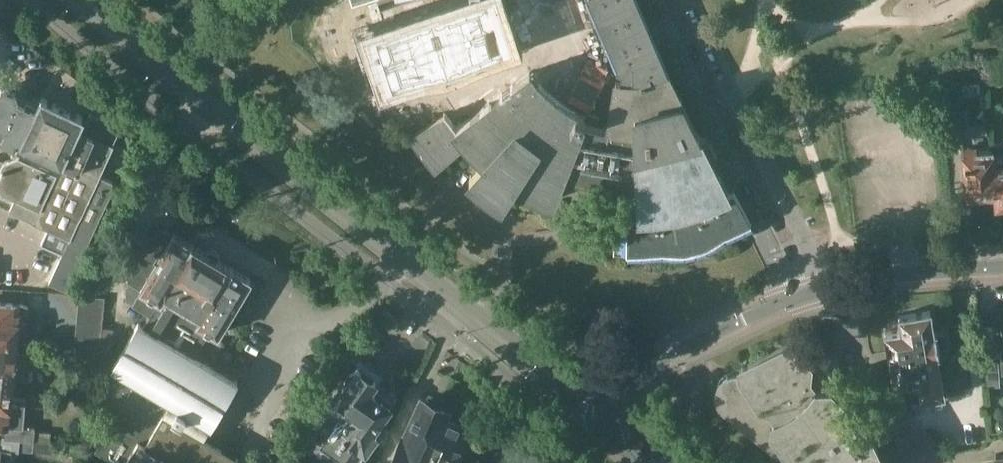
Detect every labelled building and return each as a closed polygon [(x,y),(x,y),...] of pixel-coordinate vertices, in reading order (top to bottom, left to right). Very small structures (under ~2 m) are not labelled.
[(369,5),(377,31),(376,31),(393,84),(506,48),(491,0),(472,0),(386,28),(378,2),(369,5)] [(593,18),(597,16),(599,20),(595,22),(603,40),(607,38),(609,44),(606,45),(614,64),(618,62),(622,73),(623,62),(623,61),(624,60),(625,59),(626,59),(627,59),(633,59),(634,81),(636,81),(638,81),(641,81),(643,80),(645,80),(647,80),(649,79),(651,79),(653,78),(656,77),(658,77),(660,76),(662,75),(664,74),(666,73),(667,73),(666,69),(666,68),(637,0),(586,0),(593,18)] [(429,123),(414,133),(417,138),(419,141),(422,146),(426,152),(430,157),(433,160),(436,163),(438,165),(466,140),(471,146),(477,152),(484,159),(470,176),(476,181),(481,185),(485,189),(491,193),(496,196),(501,200),(513,181),(521,186),(522,186),(530,190),(535,193),(542,196),(548,199),(552,200),(567,164),(570,165),(576,167),(582,169),(586,170),(592,171),(597,172),(602,173),(607,174),(612,175),(616,175),(619,175),(615,243),(627,243),(639,243),(651,242),(663,241),(673,239),(683,237),(693,235),(703,232),(704,234),(723,227),(731,224),(731,222),(741,217),(728,191),(721,177),(713,161),(718,154),(708,134),(699,134),(677,90),(668,72),(667,73),(666,73),(664,74),(662,75),(660,76),(658,77),(656,77),(653,78),(651,79),(649,79),(647,80),(645,80),(643,80),(641,81),(638,81),(636,81),(634,81),(633,59),(627,59),(626,59),(625,59),(624,60),(623,61),(623,62),(622,73),(618,72),(617,80),(616,90),(609,128),(605,128),(601,127),(595,125),(589,123),(584,122),(587,114),(586,114),(579,110),(570,107),(567,105),(563,103),(561,101),(553,97),(550,94),(548,93),(545,91),(538,84),(532,78),(527,72),(501,92),(496,85),(473,101),(479,109),(464,121),(445,94),(437,99),(446,112),(445,113),(436,119),(429,123)] [(112,181),(99,175),(113,145),(112,144),(117,133),(110,130),(113,124),(89,113),(87,119),(82,117),(83,116),(42,97),(41,98),(36,96),(30,98),(27,105),(16,100),(17,97),(16,92),(5,88),(1,89),(0,92),(0,141),(1,140),(2,138),(3,139),(4,139),(20,146),(21,153),(19,156),(18,155),(5,160),(4,162),(0,160),(0,183),(3,191),(16,197),(10,209),(49,227),(41,243),(62,253),(49,282),(56,286),(56,285),(66,289),(111,193),(112,181)] [(961,118),(945,119),(947,143),(963,142),(961,118)] [(976,148),(963,149),(965,166),(963,167),(964,179),(966,179),(968,197),(980,196),(980,199),(996,198),(992,150),(976,152),(976,148)] [(997,162),(995,150),(992,150),(996,198),(997,206),(1002,205),(1002,161),(997,162)] [(95,450),(103,455),(118,462),(235,462),(239,456),(204,436),(211,425),(212,426),(225,402),(232,401),(231,393),(238,381),(195,356),(211,329),(215,332),(218,334),(220,331),(219,331),(228,316),(231,318),(234,312),(239,315),(241,316),(248,304),(257,289),(255,282),(250,279),(251,278),(248,277),(233,268),(233,267),(230,266),(218,259),(220,255),(219,252),(216,250),(212,247),(208,248),(206,252),(194,245),(194,244),(192,243),(191,243),(183,238),(177,235),(177,234),(174,233),(173,233),(161,226),(154,237),(148,237),(144,245),(147,249),(128,280),(130,281),(126,287),(127,300),(150,314),(143,325),(139,322),(135,329),(116,360),(113,366),(111,366),(102,382),(101,397),(99,416),(111,423),(95,450)] [(78,306),(104,308),(105,297),(79,295),(78,306)] [(18,339),(19,333),(25,334),(26,321),(24,321),(25,312),(28,313),(29,305),(25,305),(25,304),(0,302),(0,338),(18,339)] [(104,308),(78,306),(78,318),(103,319),(104,308)] [(888,349),(888,351),(890,362),(891,362),(894,380),(894,383),(896,382),(919,378),(922,396),(923,396),(927,402),(941,399),(943,394),(946,394),(939,356),(941,355),(941,353),(946,352),(948,349),(945,334),(942,332),(937,333),(936,331),(934,331),(930,309),(928,310),(899,315),(902,328),(885,331),(885,333),(886,333),(889,349),(888,349)] [(103,331),(103,325),(103,319),(78,318),(77,329),(103,331)] [(103,331),(77,329),(76,340),(102,342),(103,331)] [(31,366),(33,352),(17,350),(18,339),(0,338),(0,364),(31,366)] [(76,340),(75,351),(101,353),(101,350),(102,342),(76,340)] [(871,433),(868,432),(865,430),(863,429),(860,427),(858,425),(855,422),(853,420),(851,417),(850,415),(849,413),(848,410),(848,409),(847,406),(846,404),(846,401),(846,400),(835,389),(838,379),(814,355),(804,358),(789,343),(741,367),(740,372),(739,371),(737,371),(733,372),(730,373),(727,374),(724,376),(721,378),(719,381),(717,384),(721,385),(720,396),(716,397),(717,398),(717,399),(718,401),(720,404),(721,406),(723,408),(792,462),(893,462),(887,458),(884,460),(871,433)] [(101,350),(101,353),(100,361),(112,362),(112,351),(101,350)] [(100,361),(101,353),(75,351),(75,362),(100,364),(100,361)] [(999,363),(984,364),(986,389),(1001,387),(999,363)] [(13,392),(15,378),(30,379),(31,366),(0,364),(0,390),(13,392)] [(81,365),(80,380),(97,382),(98,366),(81,365)] [(375,380),(358,368),(355,371),(354,372),(352,373),(350,374),(349,375),(348,376),(347,377),(347,378),(346,380),(345,382),(345,384),(345,386),(341,392),(335,393),(329,401),(330,407),(332,408),(330,411),(309,441),(340,462),(358,462),(366,449),(366,450),(377,434),(373,431),(394,400),(393,395),(383,388),(378,389),(377,388),(376,389),(372,386),(376,381),(375,380)] [(97,382),(80,380),(78,396),(96,397),(97,382)] [(23,398),(13,397),(13,392),(0,390),(0,425),(11,426),(10,438),(35,440),(38,411),(22,409),(23,398)] [(422,400),(394,462),(452,462),(453,461),(457,453),(468,428),(442,417),(445,410),(439,407),(437,406),(437,407),(430,404),(430,403),(429,402),(428,403),(422,400)] [(10,438),(3,438),(2,449),(0,449),(0,461),(11,462),(12,451),(19,451),(19,450),(34,451),(34,450),(54,452),(55,442),(35,440),(10,438)]
